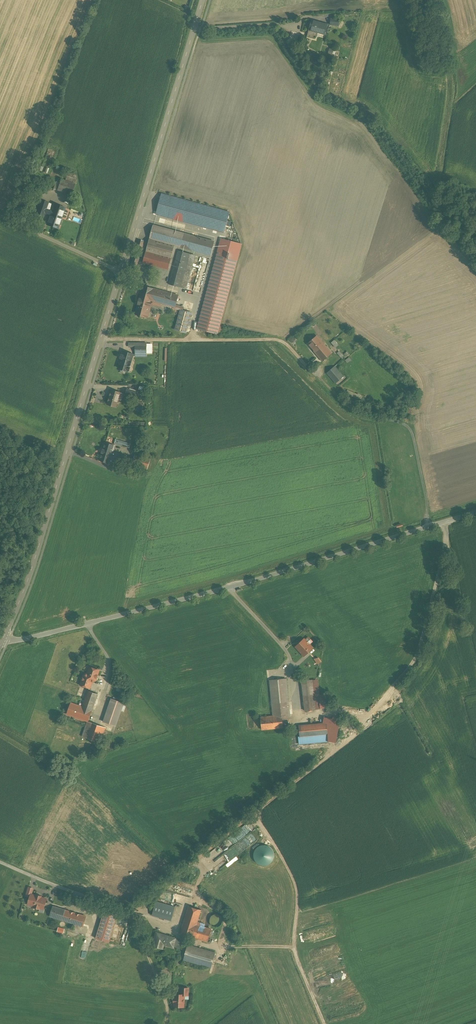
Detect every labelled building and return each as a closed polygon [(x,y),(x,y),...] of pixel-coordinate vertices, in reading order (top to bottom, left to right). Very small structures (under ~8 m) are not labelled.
[(332,25),(341,26),(342,19),(333,18),(332,25)] [(328,25),(312,20),(309,30),(318,32),(325,34),(328,25)] [(318,32),(309,30),(307,37),(313,38),(314,35),(317,36),(318,32)] [(64,178),(61,177),(57,188),(71,193),(77,176),(66,172),(64,178)] [(162,194),(156,214),(224,233),(229,212),(162,194)] [(70,208),(40,197),(33,217),(59,226),(63,216),(67,217),(70,208)] [(214,242),(153,225),(150,239),(174,245),(174,246),(210,255),(214,242)] [(174,245),(150,239),(146,252),(171,258),(174,246),(174,245)] [(241,244),(221,239),(197,328),(217,334),(241,244)] [(135,271),(144,242),(139,240),(130,269),(135,271)] [(188,253),(178,251),(169,284),(179,287),(188,253)] [(171,258),(146,252),(143,263),(168,269),(171,258)] [(188,253),(179,287),(186,289),(195,255),(188,253)] [(153,289),(143,286),(135,314),(145,317),(148,317),(151,303),(149,303),(150,300),(153,289)] [(178,296),(153,289),(150,300),(153,301),(152,304),(160,307),(161,304),(175,308),(178,296)] [(191,313),(180,310),(175,330),(185,333),(191,313)] [(314,337),(304,345),(319,362),(329,354),(314,337)] [(332,343),(337,347),(340,343),(336,339),(332,343)] [(133,354),(123,351),(122,358),(121,358),(120,363),(122,364),(120,369),(129,372),(131,365),(130,365),(133,354)] [(346,374),(337,364),(327,373),(336,383),(339,386),(346,380),(343,377),(346,374)] [(136,392),(127,389),(125,394),(134,397),(136,392)] [(120,392),(111,390),(108,402),(116,404),(120,392)] [(119,440),(117,444),(129,448),(131,444),(119,440)] [(114,446),(105,443),(100,459),(109,462),(112,452),(114,446)] [(112,452),(109,462),(110,462),(109,465),(120,468),(124,456),(112,452)] [(135,455),(132,464),(147,469),(150,460),(135,455)] [(305,640),(304,639),(296,647),(304,656),(312,648),(309,644),(305,640)] [(99,670),(89,667),(87,673),(83,675),(80,685),(90,688),(91,682),(95,680),(99,670)] [(273,716),(282,715),(282,719),(290,719),(286,679),(270,680),(273,716)] [(312,680),(301,681),(305,711),(316,709),(312,680)] [(98,694),(88,691),(82,707),(71,703),(67,714),(88,721),(98,694)] [(327,695),(319,695),(320,708),(328,707),(327,695)] [(124,703),(111,699),(103,722),(116,726),(124,703)] [(282,719),(282,715),(273,716),(261,717),(262,729),(283,727),(282,719)] [(82,736),(87,738),(93,723),(88,721),(85,727),(82,736)] [(93,723),(87,738),(100,743),(105,727),(93,723)] [(327,723),(299,726),(299,736),(328,734),(327,723)] [(328,741),(328,734),(299,736),(298,736),(299,744),(328,741)] [(253,853),(253,857),(254,860),(256,862),(258,864),(261,866),(264,866),(267,865),(270,864),(272,861),(274,858),(274,855),(274,852),(272,849),(270,847),(267,845),(263,845),(260,845),(257,847),(255,850),(253,853)] [(36,896),(31,894),(30,897),(30,898),(28,899),(28,901),(28,902),(28,904),(34,906),(33,907),(39,909),(40,908),(43,909),(46,899),(41,897),(36,896)] [(175,907),(155,902),(152,915),(171,920),(175,907)] [(189,907),(184,921),(180,933),(180,934),(192,937),(191,937),(192,937),(192,936),(197,921),(201,911),(201,910),(200,910),(192,907),(193,904),(190,903),(189,906),(189,907)] [(65,910),(53,906),(50,916),(62,920),(65,910)] [(104,909),(96,938),(109,942),(118,913),(104,909)] [(85,916),(65,910),(62,920),(75,924),(80,926),(82,926),(85,916)] [(210,918),(209,921),(210,923),(211,925),(213,927),(215,927),(218,927),(221,925),(222,923),(223,920),(222,918),(220,916),(218,914),(216,914),(213,915),(211,916),(210,918)] [(204,923),(197,921),(192,936),(207,941),(211,929),(203,927),(204,924),(204,923)] [(175,938),(156,933),(152,946),(158,948),(159,945),(163,946),(164,944),(173,947),(175,939),(175,938)] [(182,941),(175,939),(173,947),(180,949),(182,941)] [(215,953),(188,945),(183,960),(211,967),(212,962),(215,953)] [(180,995),(175,994),(174,998),(174,1002),(174,1006),(183,1007),(184,995),(180,995)]
